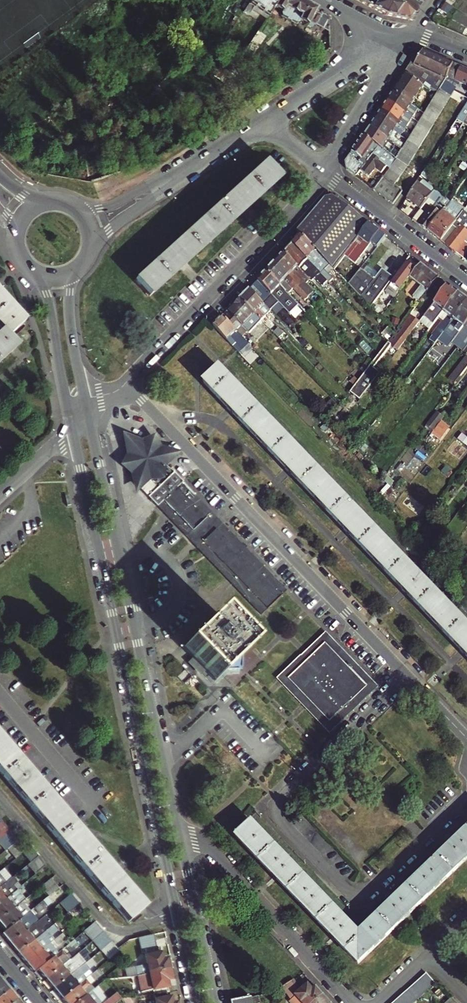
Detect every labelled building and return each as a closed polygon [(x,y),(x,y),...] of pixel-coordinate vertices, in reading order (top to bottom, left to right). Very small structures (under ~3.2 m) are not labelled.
[(203,18),(207,21),(216,8),(223,12),(228,5),(218,0),(215,0),(203,18)] [(274,6),(278,0),(252,0),(245,10),(249,13),(255,5),(268,15),(274,6)] [(296,0),(278,0),(274,6),(277,8),(283,11),(280,15),(298,24),(300,20),(313,27),(314,25),(330,33),(329,17),(296,0)] [(410,21),(414,15),(395,0),(356,0),(386,16),(410,21)] [(425,0),(395,0),(414,15),(425,0)] [(254,41),(263,43),(265,36),(256,33),(254,41)] [(246,47),(228,35),(222,43),(240,55),(246,47)] [(402,74),(414,82),(422,86),(429,91),(430,89),(435,93),(437,90),(440,85),(443,80),(445,78),(451,63),(421,50),(415,52),(402,74)] [(445,78),(456,82),(462,68),(451,63),(445,78)] [(465,87),(466,82),(466,71),(462,68),(456,82),(457,83),(465,87)] [(414,82),(402,74),(396,82),(416,95),(422,86),(414,82)] [(445,78),(443,80),(455,87),(457,83),(456,82),(445,78)] [(443,80),(440,85),(452,92),(455,87),(443,80)] [(416,95),(396,82),(390,91),(410,104),(416,95)] [(440,85),(437,90),(449,97),(452,92),(440,85)] [(435,93),(434,95),(446,103),(449,97),(437,90),(435,93)] [(410,104),(390,91),(385,100),(404,113),(410,104)] [(434,95),(430,101),(442,108),(446,103),(434,95)] [(385,100),(379,109),(398,122),(404,113),(385,100)] [(442,108),(430,101),(428,104),(427,106),(439,113),(442,108)] [(455,120),(461,124),(466,116),(466,115),(466,102),(455,120)] [(439,113),(427,106),(423,112),(435,119),(439,113)] [(398,122),(379,109),(373,117),(393,130),(398,122)] [(423,113),(418,110),(412,119),(417,122),(420,118),(423,113)] [(423,113),(420,118),(432,125),(435,119),(423,112),(423,113)] [(373,117),(367,126),(387,139),(395,144),(401,148),(402,147),(404,144),(390,135),(393,130),(373,117)] [(432,125),(420,118),(417,122),(416,124),(428,131),(432,125)] [(416,124),(413,129),(425,136),(428,131),(416,124)] [(361,134),(377,145),(381,148),(387,139),(367,126),(361,134)] [(412,131),(409,135),(421,142),(425,136),(413,129),(412,131)] [(357,171),(377,145),(361,134),(344,169),(353,176),(357,171)] [(409,135),(406,139),(405,141),(417,148),(421,142),(409,135)] [(417,148),(405,141),(405,142),(404,144),(402,147),(414,154),(417,148)] [(395,157),(398,153),(401,148),(395,144),(390,154),(395,157)] [(381,148),(377,145),(357,171),(366,177),(373,167),(381,173),(384,169),(386,171),(387,170),(391,164),(395,158),(395,157),(390,154),(381,148)] [(401,148),(398,153),(410,159),(414,154),(402,147),(401,148)] [(395,157),(395,158),(406,165),(410,159),(398,153),(395,157)] [(395,158),(391,164),(402,171),(406,165),(395,158)] [(265,163),(200,221),(215,238),(280,179),(265,163)] [(391,164),(387,170),(398,177),(402,171),(391,164)] [(429,169),(425,166),(418,178),(421,180),(429,169)] [(386,171),(382,177),(388,181),(392,184),(398,177),(387,170),(386,171)] [(441,178),(432,172),(425,183),(433,190),(441,178)] [(378,194),(388,181),(382,177),(371,189),(378,194)] [(419,209),(424,202),(433,190),(425,183),(421,180),(418,178),(404,198),(419,209)] [(392,184),(388,181),(378,194),(384,199),(394,186),(392,184)] [(402,191),(394,186),(384,199),(392,205),(402,191)] [(426,232),(442,211),(445,207),(449,202),(440,195),(433,190),(424,202),(431,207),(417,224),(426,232)] [(323,197),(295,231),(298,235),(331,269),(351,244),(367,224),(332,196),(323,197)] [(426,232),(439,241),(451,225),(454,221),(442,211),(426,232)] [(451,225),(439,241),(453,252),(466,234),(466,216),(461,211),(459,215),(454,221),(451,225)] [(200,221),(155,262),(173,275),(215,238),(200,221)] [(375,247),(383,236),(367,224),(351,244),(361,253),(369,243),(375,247)] [(331,269),(298,235),(290,244),(323,277),(330,285),(331,286),(335,282),(327,274),(331,269)] [(323,277),(290,244),(282,253),(295,267),(304,276),(310,270),(327,288),(330,285),(323,277)] [(295,267),(282,253),(273,262),(292,281),(307,296),(312,292),(305,285),(291,270),(295,267)] [(173,275),(155,262),(135,281),(149,297),(173,275)] [(292,281),(273,262),(265,271),(278,285),(282,280),(290,288),(292,285),(290,283),(292,281)] [(413,268),(406,262),(384,290),(389,293),(392,295),(413,268)] [(418,302),(437,277),(419,263),(407,278),(421,288),(413,298),(418,302)] [(304,276),(295,267),(291,270),(305,285),(309,281),(304,276)] [(358,296),(372,278),(360,267),(346,284),(358,296)] [(358,296),(368,307),(392,276),(380,268),(372,278),(358,296)] [(297,312),(301,308),(278,285),(265,271),(248,289),(261,303),(270,294),(280,304),(285,300),(297,312)] [(426,312),(445,287),(447,285),(437,277),(418,302),(416,304),(426,312)] [(448,289),(445,287),(426,312),(422,316),(418,322),(428,330),(433,324),(442,312),(455,295),(453,293),(452,289),(451,288),(448,289)] [(239,299),(253,314),(261,321),(270,312),(261,303),(248,289),(239,299)] [(455,295),(442,312),(448,316),(433,335),(437,339),(443,331),(447,327),(466,300),(457,293),(455,295)] [(0,331),(0,362),(17,347),(8,338),(24,322),(0,295),(0,330),(1,330),(0,331)] [(239,299),(221,317),(236,332),(253,314),(239,299)] [(466,323),(466,300),(447,327),(443,331),(437,339),(437,340),(441,343),(448,347),(453,340),(457,335),(466,323)] [(418,322),(408,315),(394,333),(386,343),(379,352),(389,360),(418,322)] [(212,326),(237,352),(242,347),(245,349),(249,354),(253,350),(236,332),(221,317),(212,326)] [(273,334),(276,331),(268,323),(265,326),(273,334)] [(466,346),(466,323),(457,335),(453,340),(465,349),(466,346)] [(293,336),(282,325),(276,331),(273,334),(283,345),(293,336)] [(465,349),(463,352),(466,355),(449,378),(455,383),(466,368),(466,346),(465,349)] [(239,355),(245,349),(242,347),(237,352),(239,355)] [(361,398),(381,372),(371,365),(351,391),(361,398)] [(218,367),(202,382),(466,657),(466,626),(218,367)] [(427,426),(442,439),(453,426),(438,413),(427,426)] [(379,458),(369,449),(360,460),(370,469),(379,458)] [(138,488),(146,496),(155,505),(161,499),(180,481),(164,465),(162,467),(157,461),(141,457),(145,474),(150,479),(148,481),(138,488)] [(191,530),(209,512),(180,481),(161,499),(191,530)] [(191,530),(161,499),(155,505),(169,520),(171,522),(203,556),(205,557),(230,583),(232,586),(261,615),(267,609),(202,541),(220,524),(209,512),(191,530)] [(267,609),(286,592),(220,524),(202,541),(267,609)] [(182,647),(215,680),(226,669),(241,669),(241,654),(249,647),(217,614),(182,647)] [(325,633),(319,638),(283,673),(277,679),(283,685),(324,727),(330,734),(378,688),(325,633)] [(324,644),(289,679),(330,721),(365,687),(324,644)] [(0,738),(0,772),(128,922),(146,907),(0,738)] [(9,830),(1,820),(0,821),(0,838),(9,830)] [(236,837),(359,965),(375,950),(359,934),(252,822),(236,837)] [(17,840),(9,830),(0,838),(0,844),(5,850),(7,849),(17,840)] [(466,861),(466,830),(361,932),(359,934),(375,950),(466,861)] [(14,858),(25,849),(17,840),(7,849),(14,858)] [(38,856),(27,864),(35,874),(46,865),(38,856)] [(13,867),(9,862),(1,869),(5,873),(13,867)] [(21,877),(18,872),(10,878),(14,883),(21,877)] [(44,884),(52,893),(62,884),(54,875),(44,884)] [(13,891),(5,882),(0,886),(0,902),(13,891)] [(22,901),(26,898),(18,888),(13,891),(0,902),(0,919),(22,901)] [(37,896),(34,892),(26,898),(22,901),(26,905),(37,896)] [(62,903),(70,912),(81,902),(73,893),(62,903)] [(51,902),(47,897),(34,907),(38,912),(51,902)] [(22,901),(0,919),(0,923),(6,930),(26,914),(30,911),(26,905),(22,901)] [(19,953),(43,934),(39,929),(51,918),(48,913),(34,924),(11,943),(19,953)] [(27,962),(51,942),(48,939),(51,936),(50,935),(72,918),(68,913),(43,934),(19,953),(27,962)] [(11,943),(34,924),(26,914),(6,930),(2,933),(11,943)] [(95,924),(86,931),(93,941),(103,933),(95,924)] [(63,933),(51,942),(27,962),(34,972),(38,969),(59,952),(55,948),(67,939),(63,933)] [(111,942),(103,933),(93,941),(102,951),(111,942)] [(141,976),(146,974),(170,969),(168,959),(164,960),(161,948),(157,948),(154,934),(129,940),(131,947),(139,946),(140,954),(145,953),(148,965),(139,967),(141,976)] [(79,945),(75,940),(67,946),(71,951),(79,945)] [(120,952),(111,942),(102,951),(110,960),(120,952)] [(63,949),(59,952),(38,969),(46,979),(71,959),(63,949)] [(54,988),(79,969),(75,963),(86,954),(83,950),(71,959),(46,979),(54,988)] [(91,959),(82,966),(86,970),(94,964),(91,959)] [(87,979),(79,969),(54,988),(63,998),(87,979)] [(102,974),(99,969),(91,975),(95,980),(102,974)] [(172,980),(170,969),(146,974),(147,981),(149,987),(152,986),(154,995),(170,992),(168,981),(172,980)] [(141,976),(131,978),(133,984),(147,981),(146,974),(141,976)] [(437,984),(428,974),(396,1002),(416,1002),(437,984)] [(10,989),(1,979),(0,980),(0,997),(10,989)] [(87,979),(63,998),(67,1002),(76,1002),(88,994),(95,988),(87,979)] [(99,993),(111,984),(107,980),(107,979),(95,988),(99,993)] [(325,996),(318,988),(314,992),(309,986),(302,992),(295,981),(282,988),(293,1001),(291,1002),(317,1002),(325,996)] [(17,998),(10,989),(0,997),(0,1002),(11,1002),(17,998)] [(94,991),(89,995),(88,994),(76,1002),(104,1002),(94,991)]
